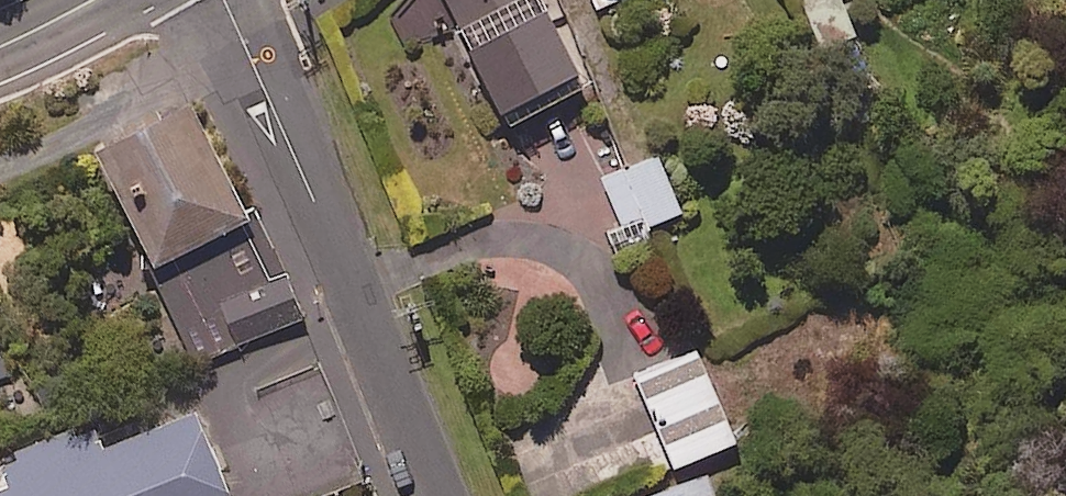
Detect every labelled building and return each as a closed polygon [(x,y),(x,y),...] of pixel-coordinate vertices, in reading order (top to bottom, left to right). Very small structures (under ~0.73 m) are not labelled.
[(546,0),(451,0),(504,100),(578,61),(546,0)] [(153,254),(248,206),(187,82),(92,129),(153,254)] [(679,207),(658,151),(604,172),(625,228),(679,207)] [(153,254),(144,258),(198,368),(308,314),(254,203),(248,206),(153,254)] [(734,437),(696,344),(636,369),(674,461),(734,437)] [(194,402),(106,438),(96,414),(0,453),(0,462),(7,478),(0,481),(0,495),(233,495),(194,402)] [(708,470),(636,495),(637,495),(717,495),(708,470)]
